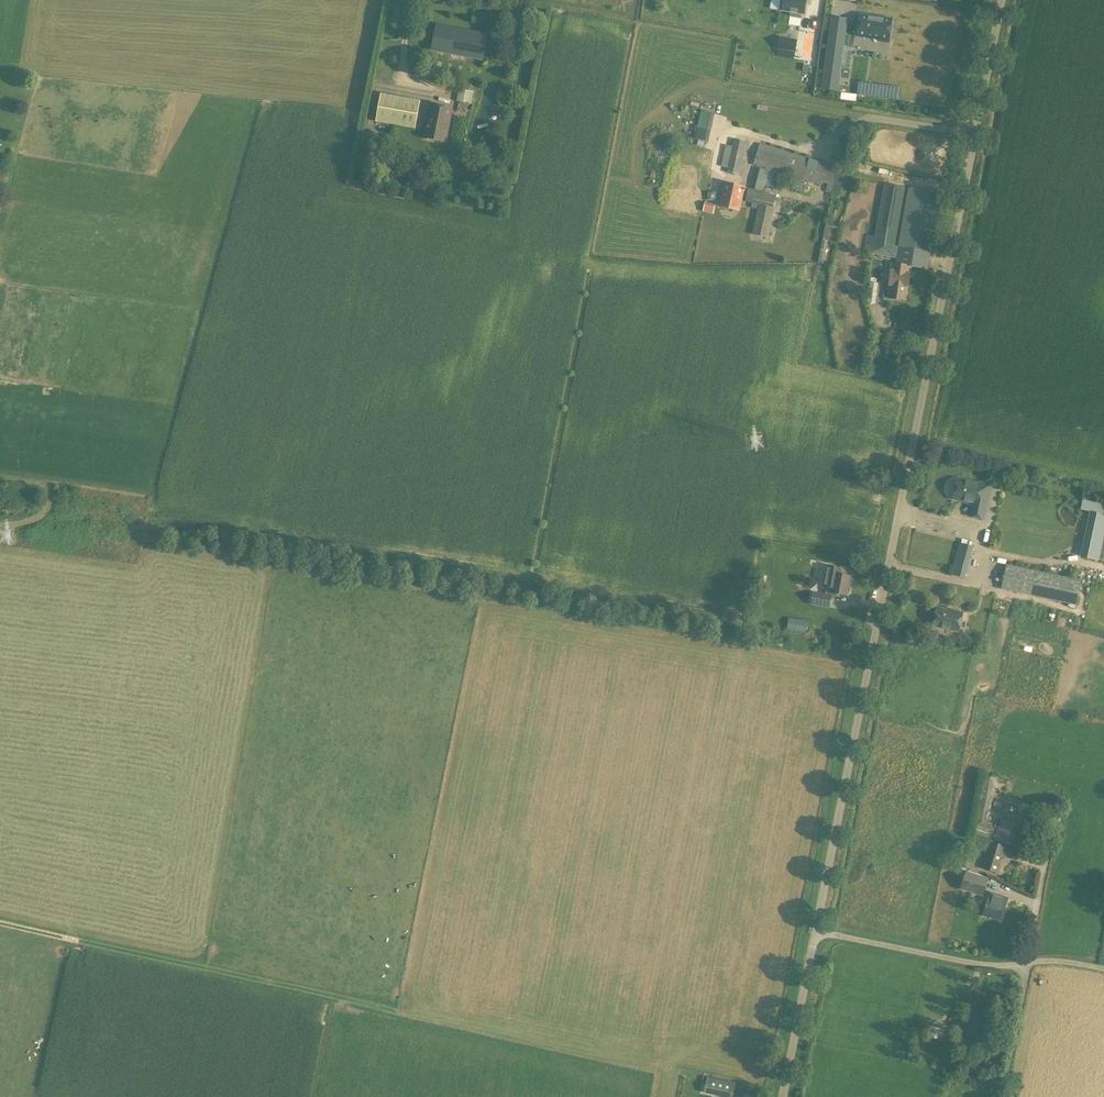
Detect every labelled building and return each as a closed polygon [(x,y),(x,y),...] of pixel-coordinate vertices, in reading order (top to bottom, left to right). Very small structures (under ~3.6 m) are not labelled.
[(779,11),(791,12),(790,17),(801,19),(802,14),(804,15),(806,0),(781,0),(779,11)] [(893,18),(860,13),(857,37),(878,40),(878,42),(889,43),(893,18)] [(824,88),(841,90),(849,17),(832,15),(824,88)] [(431,50),(483,60),(488,33),(436,23),(431,50)] [(795,52),(797,41),(786,39),(779,38),(778,43),(778,49),(795,52)] [(474,92),(459,89),(457,101),(471,104),(474,92)] [(421,101),(381,93),(376,121),(415,129),(421,101)] [(452,108),(431,104),(425,138),(446,142),(452,108)] [(701,111),(695,139),(709,142),(713,124),(718,125),(720,115),(701,111)] [(727,173),(739,176),(747,142),(734,139),(732,146),(726,145),(721,167),(728,168),(727,173)] [(754,164),(754,165),(764,168),(769,170),(822,186),(823,183),(828,184),(826,192),(838,196),(839,196),(847,170),(834,166),(833,169),(827,167),(828,164),(760,143),(754,164)] [(760,170),(755,190),(763,192),(764,187),(768,172),(760,170)] [(725,183),(720,207),(740,211),(745,187),(725,183)] [(906,300),(908,287),(909,287),(911,266),(927,269),(940,194),(883,184),(874,236),(866,235),(863,252),(897,258),(896,265),(892,264),(890,284),(888,298),(906,300)] [(755,190),(748,189),(746,202),(752,203),(751,208),(758,209),(753,235),(769,238),(775,208),(774,207),(776,195),(763,192),(755,190)] [(706,201),(703,211),(713,214),(716,204),(706,201)] [(954,499),(972,503),(969,517),(984,520),(991,486),(958,479),(954,499)] [(1080,556),(1099,560),(1103,538),(1103,514),(1090,511),(1080,556)] [(954,567),(953,573),(961,575),(963,569),(967,570),(974,546),(959,543),(953,566),(954,567)] [(1076,605),(1081,581),(1007,564),(1001,589),(1076,605)] [(850,588),(849,586),(851,576),(841,575),(842,569),(827,566),(823,587),(827,587),(826,596),(814,593),(812,604),(829,608),(832,597),(831,596),(832,593),(847,596),(848,593),(850,592),(850,588)] [(959,632),(963,614),(938,608),(934,627),(959,632)] [(791,618),(790,630),(809,631),(810,619),(791,618)] [(984,776),(975,824),(978,825),(979,821),(984,822),(987,808),(991,809),(997,778),(984,776)] [(998,826),(994,841),(1014,847),(1018,832),(1014,831),(1016,823),(1002,819),(1000,826),(998,826)] [(977,825),(974,834),(987,838),(990,829),(977,825)] [(986,846),(991,848),(984,869),(997,873),(1005,847),(975,837),(972,846),(985,850),(986,846)] [(966,871),(960,889),(983,896),(989,878),(966,871)] [(1001,921),(1008,898),(991,893),(984,915),(1001,921)] [(704,1093),(724,1096),(733,1096),(736,1083),(707,1076),(707,1078),(703,1077),(702,1082),(706,1083),(704,1093)]
